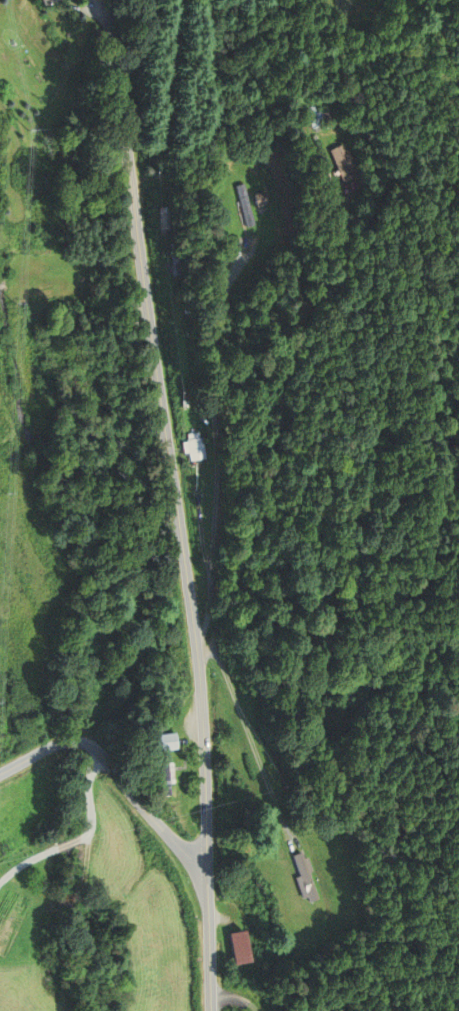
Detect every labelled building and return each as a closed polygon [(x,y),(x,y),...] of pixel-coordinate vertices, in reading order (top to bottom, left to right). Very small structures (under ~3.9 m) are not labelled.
[(324,152),(339,181),(354,174),(339,144),(324,152)] [(236,185),(240,227),(248,226),(245,185),(236,185)] [(157,230),(168,230),(168,207),(157,207),(157,230)] [(203,461),(200,434),(182,436),(185,463),(203,461)] [(150,751),(173,751),(173,735),(150,735),(150,751)] [(151,757),(152,796),(167,796),(166,757),(151,757)] [(303,904),(316,900),(302,852),(289,856),(303,904)] [(249,962),(243,930),(226,933),(232,965),(249,962)]
